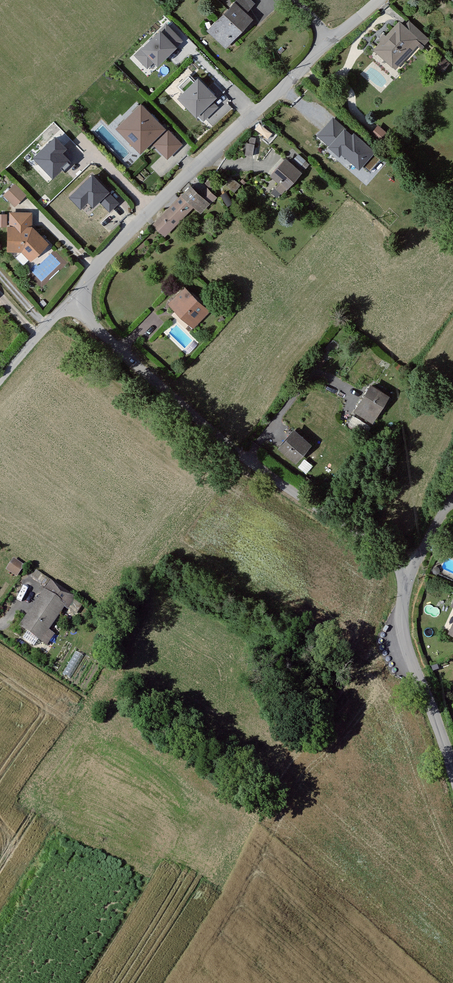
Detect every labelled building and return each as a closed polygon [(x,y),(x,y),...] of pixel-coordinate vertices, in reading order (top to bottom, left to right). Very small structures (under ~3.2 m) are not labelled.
[(210,30),(224,45),(250,21),(244,16),(254,6),(248,0),(242,0),(233,9),(210,30)] [(142,46),(134,55),(148,69),(154,63),(158,67),(183,41),(165,23),(156,32),(157,33),(143,47),(142,46)] [(376,51),(393,67),(416,41),(421,46),(428,39),(410,23),(404,30),(399,25),(376,51)] [(198,115),(200,114),(206,120),(217,108),(211,102),(216,98),(200,82),(197,85),(190,78),(180,88),(187,95),(182,99),(198,115)] [(120,128),(141,149),(163,128),(142,106),(120,128)] [(333,120),(319,135),(339,152),(341,150),(359,165),(361,164),(370,172),(381,159),(354,135),(352,137),(333,120)] [(374,130),(371,134),(381,141),(387,134),(378,126),(374,130)] [(168,131),(155,143),(168,157),(181,144),(168,131)] [(65,149),(55,139),(35,159),(53,177),(61,169),(63,172),(70,165),(67,163),(68,161),(61,154),(65,149)] [(298,155),(293,161),(300,167),(305,161),(298,155)] [(286,162),(273,177),(281,183),(271,193),(276,198),(299,173),(286,162)] [(110,210),(117,203),(93,177),(70,198),(80,209),(88,201),(93,206),(100,200),(110,210)] [(209,180),(205,184),(210,189),(214,185),(209,180)] [(15,185),(5,195),(16,205),(23,198),(25,196),(15,185)] [(191,187),(182,195),(193,206),(201,196),(191,187)] [(207,190),(201,196),(208,203),(209,204),(216,198),(207,190)] [(182,195),(153,224),(165,236),(193,206),(182,195)] [(201,196),(193,206),(199,212),(208,203),(201,196)] [(30,214),(12,214),(11,228),(9,228),(9,249),(22,249),(31,258),(46,243),(34,231),(33,231),(30,228),(30,214)] [(185,290),(169,305),(176,311),(177,310),(193,326),(207,311),(185,290)] [(387,400),(368,387),(352,411),(368,421),(373,413),(377,415),(387,400)] [(351,417),(348,422),(364,432),(367,427),(351,417)] [(305,443),(292,432),(286,439),(279,447),(292,459),(293,458),(295,459),(304,449),(302,447),(305,443)] [(14,558),(7,568),(16,575),(23,565),(14,558)] [(50,583),(19,628),(27,633),(22,639),(33,647),(38,641),(46,646),(53,636),(44,631),(54,617),(57,619),(71,598),(50,583)]
